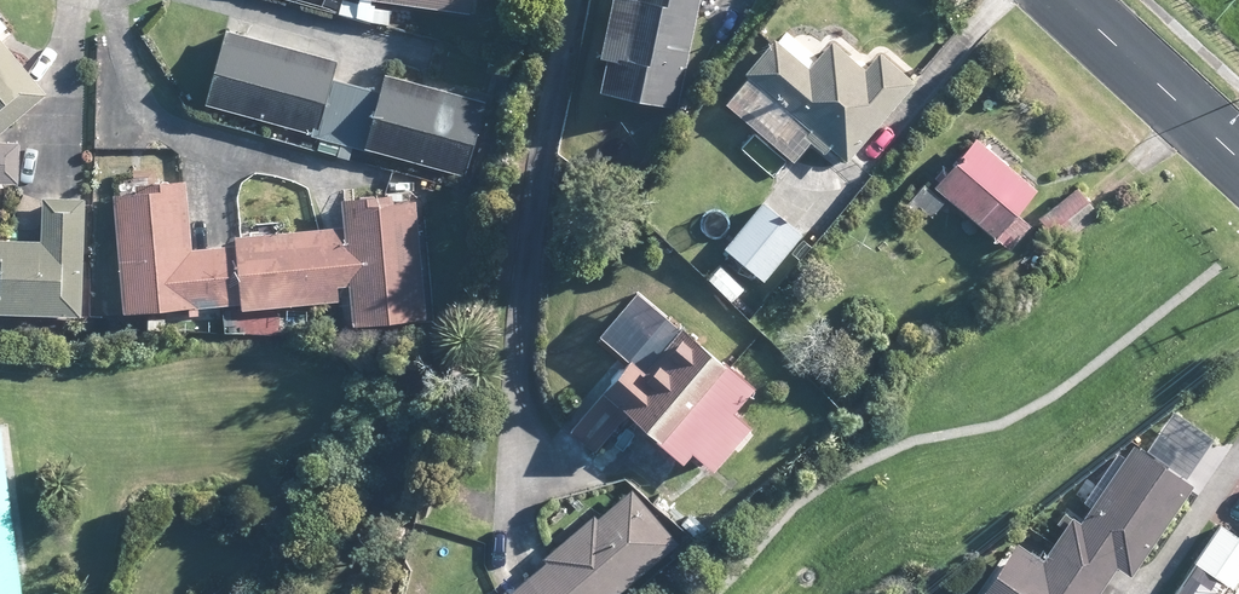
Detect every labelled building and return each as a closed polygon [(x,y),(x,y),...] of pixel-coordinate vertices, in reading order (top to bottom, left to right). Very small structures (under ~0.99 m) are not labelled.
[(347,17),(358,18),(361,0),(349,0),(347,17)] [(358,18),(390,23),(392,9),(374,6),(376,0),(361,0),(358,18)] [(471,12),(473,0),(385,0),(471,12)] [(604,56),(610,57),(603,91),(679,106),(698,14),(701,0),(616,0),(604,56)] [(342,140),(358,84),(336,79),(341,60),(336,59),(247,34),(238,31),(229,29),(208,103),(272,120),(322,135),(319,147),(339,153),(342,140)] [(0,35),(0,132),(48,92),(0,35)] [(812,68),(779,40),(778,39),(749,74),(790,108),(813,128),(807,135),(827,152),(833,145),(850,159),(917,80),(882,50),(868,67),(835,40),(812,68)] [(505,75),(510,76),(514,62),(494,56),(490,71),(492,71),(505,75)] [(358,84),(342,140),(408,159),(466,174),(486,101),(423,83),(387,73),(382,91),(358,84)] [(1010,163),(981,139),(978,137),(949,171),(947,169),(939,178),(941,180),(936,187),(998,238),(999,238),(1013,249),(1034,223),(1021,212),(1041,188),(1010,163)] [(0,140),(0,182),(5,182),(17,182),(20,182),(22,141),(0,140)] [(244,308),(240,244),(192,248),(187,180),(156,182),(139,182),(140,191),(121,192),(117,193),(118,199),(126,311),(150,310),(191,307),(192,312),(200,312),(200,306),(223,305),(236,303),(236,309),(244,308)] [(941,209),(945,204),(946,203),(926,184),(910,203),(917,209),(921,204),(935,216),(941,209)] [(1079,187),(1042,216),(1062,242),(1100,213),(1079,187)] [(427,317),(418,200),(396,201),(395,194),(346,198),(349,227),(324,229),(286,231),(238,234),(240,244),(244,308),(246,308),(253,307),(339,302),(338,285),(353,284),(356,322),(427,317)] [(79,196),(44,195),(44,200),(43,229),(43,240),(0,238),(0,312),(84,314),(88,197),(79,196)] [(766,280),(804,232),(765,200),(727,248),(766,280)] [(705,217),(691,234),(703,245),(718,228),(705,217)] [(476,253),(473,265),(481,266),(483,255),(476,253)] [(717,467),(753,424),(736,411),(757,385),(685,327),(683,329),(667,316),(648,339),(573,431),(597,451),(613,433),(632,408),(667,437),(664,441),(688,461),(696,450),(710,461),(717,467)] [(4,426),(0,427),(0,593),(25,593),(4,426)] [(1055,544),(1109,581),(1119,565),(1133,574),(1141,562),(1191,489),(1194,484),(1169,466),(1136,444),(1083,523),(1067,512),(1059,523),(1066,528),(1055,544)] [(545,593),(618,593),(679,540),(633,487),(599,517),(595,513),(587,521),(565,539),(552,550),(544,558),(547,561),(530,576),(545,593)] [(1238,582),(1238,534),(1222,523),(1220,526),(1179,587),(1190,593),(1227,593),(1232,586),(1235,587),(1238,582)] [(1055,544),(1045,559),(1019,541),(983,593),(1099,593),(1109,581),(1055,544)] [(530,576),(511,593),(507,589),(503,593),(502,593),(545,593),(530,576)] [(277,593),(289,593),(290,583),(278,582),(277,593)]
